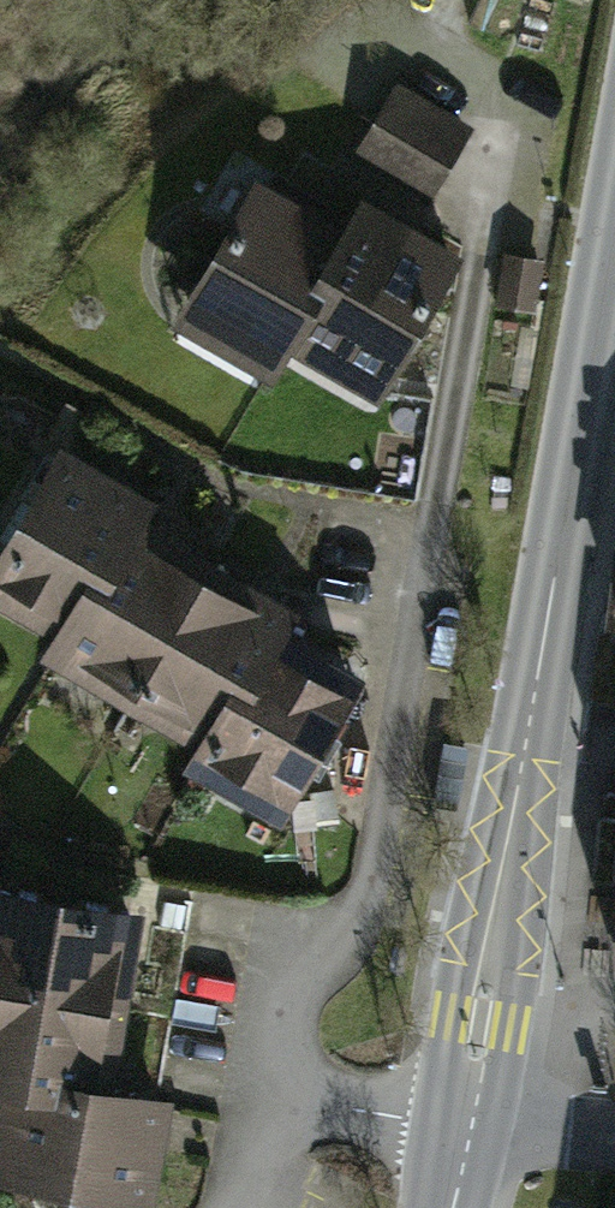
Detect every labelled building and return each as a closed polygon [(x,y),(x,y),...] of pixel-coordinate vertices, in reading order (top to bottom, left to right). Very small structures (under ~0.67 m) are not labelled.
[(407,105),(355,186),(427,233),(479,152),(407,105)] [(351,260),(260,206),(176,349),(278,409),(295,380),(376,428),(459,286),(367,232),(351,260)] [(174,223),(162,277),(204,286),(216,232),(174,223)] [(62,478),(0,580),(0,612),(57,647),(44,669),(195,762),(184,781),(275,836),(344,722),(251,666),(267,640),(138,561),(154,534),(62,478)] [(0,908),(0,1094),(4,1095),(0,1120),(0,1203),(29,1207),(164,1207),(180,1114),(117,1103),(147,933),(0,908)]
